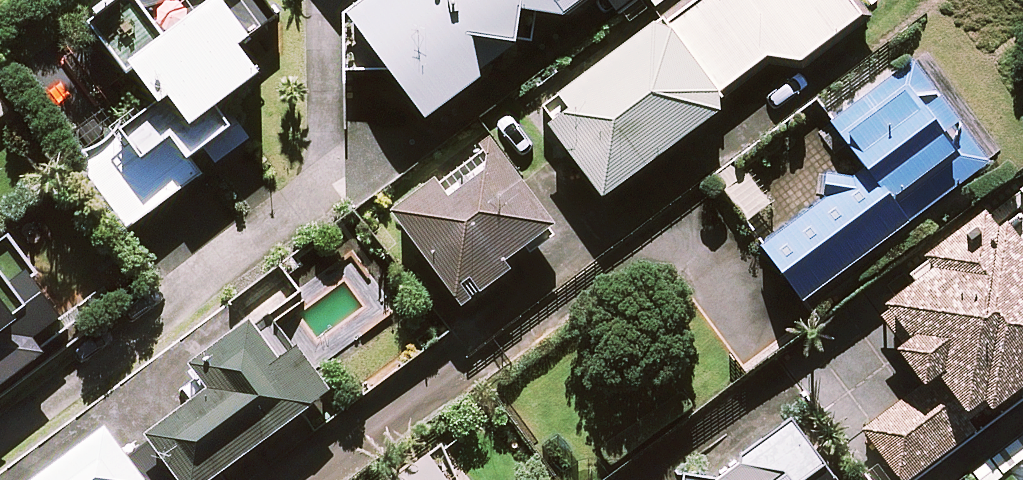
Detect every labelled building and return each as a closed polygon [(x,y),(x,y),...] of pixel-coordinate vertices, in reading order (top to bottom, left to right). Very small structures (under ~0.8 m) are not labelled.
[(255,0),(218,0),(174,34),(148,0),(127,0),(98,22),(133,68),(142,61),(168,95),(84,160),(134,226),(247,140),(221,104),(268,68),(247,41),(272,22),(255,0)] [(352,8),(436,117),(587,0),(363,0),(352,8)] [(850,0),(703,0),(676,20),(672,14),(545,108),(609,194),(726,107),(719,98),(776,56),(804,61),(863,17),(850,0)] [(642,0),(610,0),(622,15),(642,0)] [(659,9),(670,0),(652,0),(659,9)] [(827,187),(835,194),(766,245),(807,299),(997,156),(922,57),(835,122),(869,168),(858,176),(830,171),(827,187)] [(0,97),(0,120),(11,112),(0,97)] [(565,232),(499,140),(401,210),(466,302),(565,232)] [(770,207),(748,173),(727,186),(749,220),(770,207)] [(931,383),(863,428),(898,479),(907,479),(985,428),(977,415),(1022,384),(1022,212),(892,299),(916,335),(904,343),(931,383)] [(8,230),(0,236),(0,388),(80,332),(8,230)] [(271,308),(199,362),(217,386),(153,433),(188,479),(212,479),(332,391),(271,308)] [(686,471),(686,479),(840,479),(795,421),(726,474),(686,471)] [(107,425),(37,479),(150,479),(107,425)] [(435,452),(397,479),(456,479),(435,452)] [(1005,479),(1022,479),(1022,467),(1005,479)]
